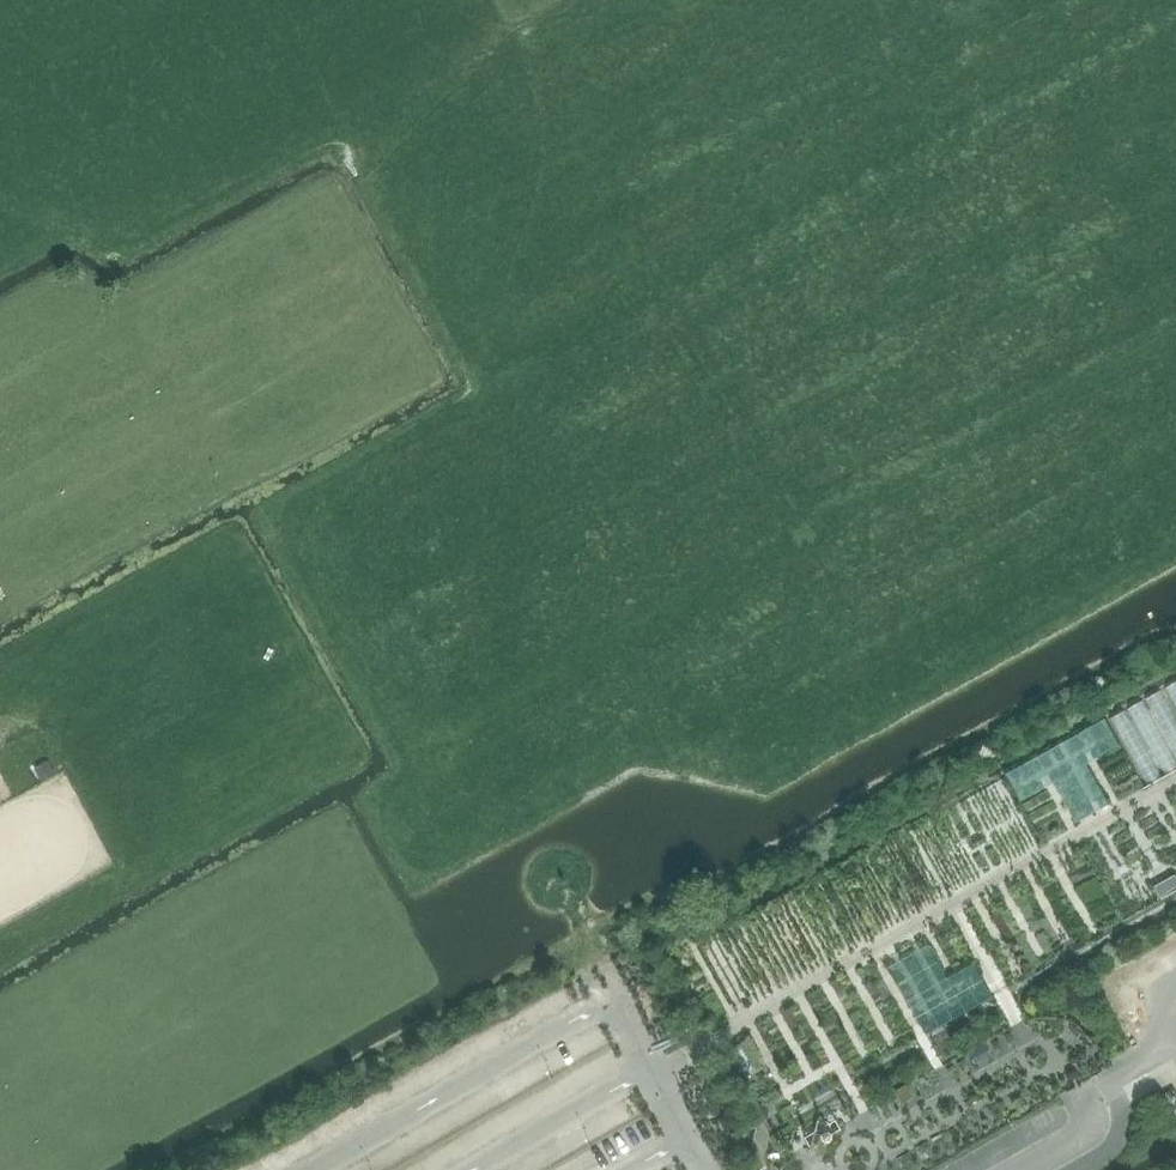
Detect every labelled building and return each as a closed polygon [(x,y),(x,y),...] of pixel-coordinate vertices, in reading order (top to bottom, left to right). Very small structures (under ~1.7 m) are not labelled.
[(1096,711),(1128,776),(1175,752),(1175,690),(1168,675),(1096,711)]
